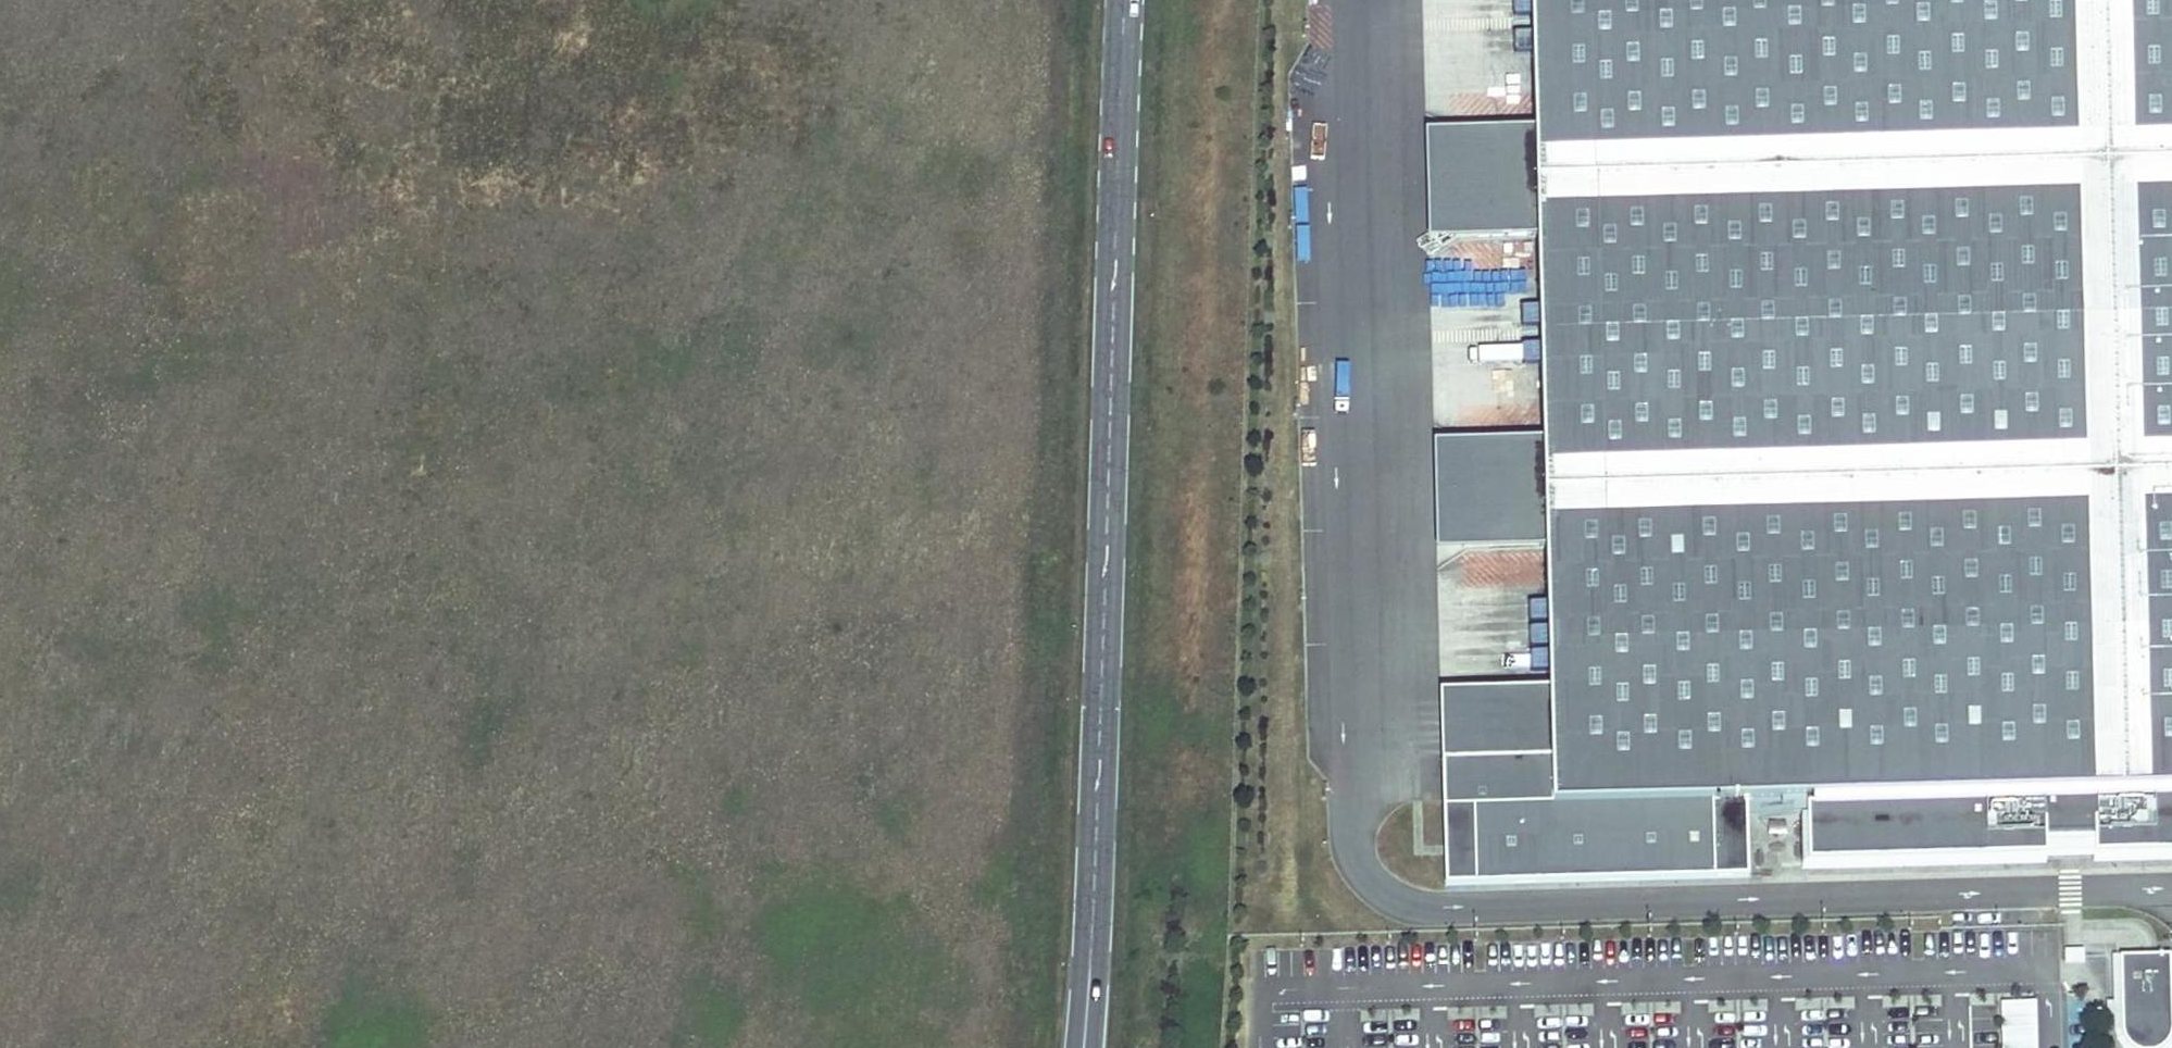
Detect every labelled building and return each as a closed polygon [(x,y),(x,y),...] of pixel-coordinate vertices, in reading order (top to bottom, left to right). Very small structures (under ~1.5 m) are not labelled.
[(1529,124),(1532,231),(1538,433),(1540,541),(1544,684),(1546,751),(1437,754),(1441,879),(1744,871),(1742,795),(1807,793),(1807,802),(1801,803),(1802,859),(2041,853),(2040,835),(2088,833),(2088,851),(2171,849),(2171,0),(1526,0),(1529,124)] [(1532,231),(1529,124),(1421,126),(1424,234),(1532,231)] [(1540,541),(1538,433),(1429,436),(1432,544),(1540,541)] [(1546,751),(1544,684),(1436,687),(1437,754),(1546,751)] [(2079,953),(2079,943),(2065,943),(2060,943),(2060,959),(2079,959),(2079,953)] [(2168,1021),(2166,949),(2115,950),(2116,1001),(2116,1010),(2117,1024),(2119,1032),(2124,1039),(2130,1043),(2137,1046),(2149,1046),(2156,1043),(2162,1037),(2166,1030),(2168,1021)] [(2031,998),(1997,999),(1998,1047),(2032,1047),(2031,998)]
